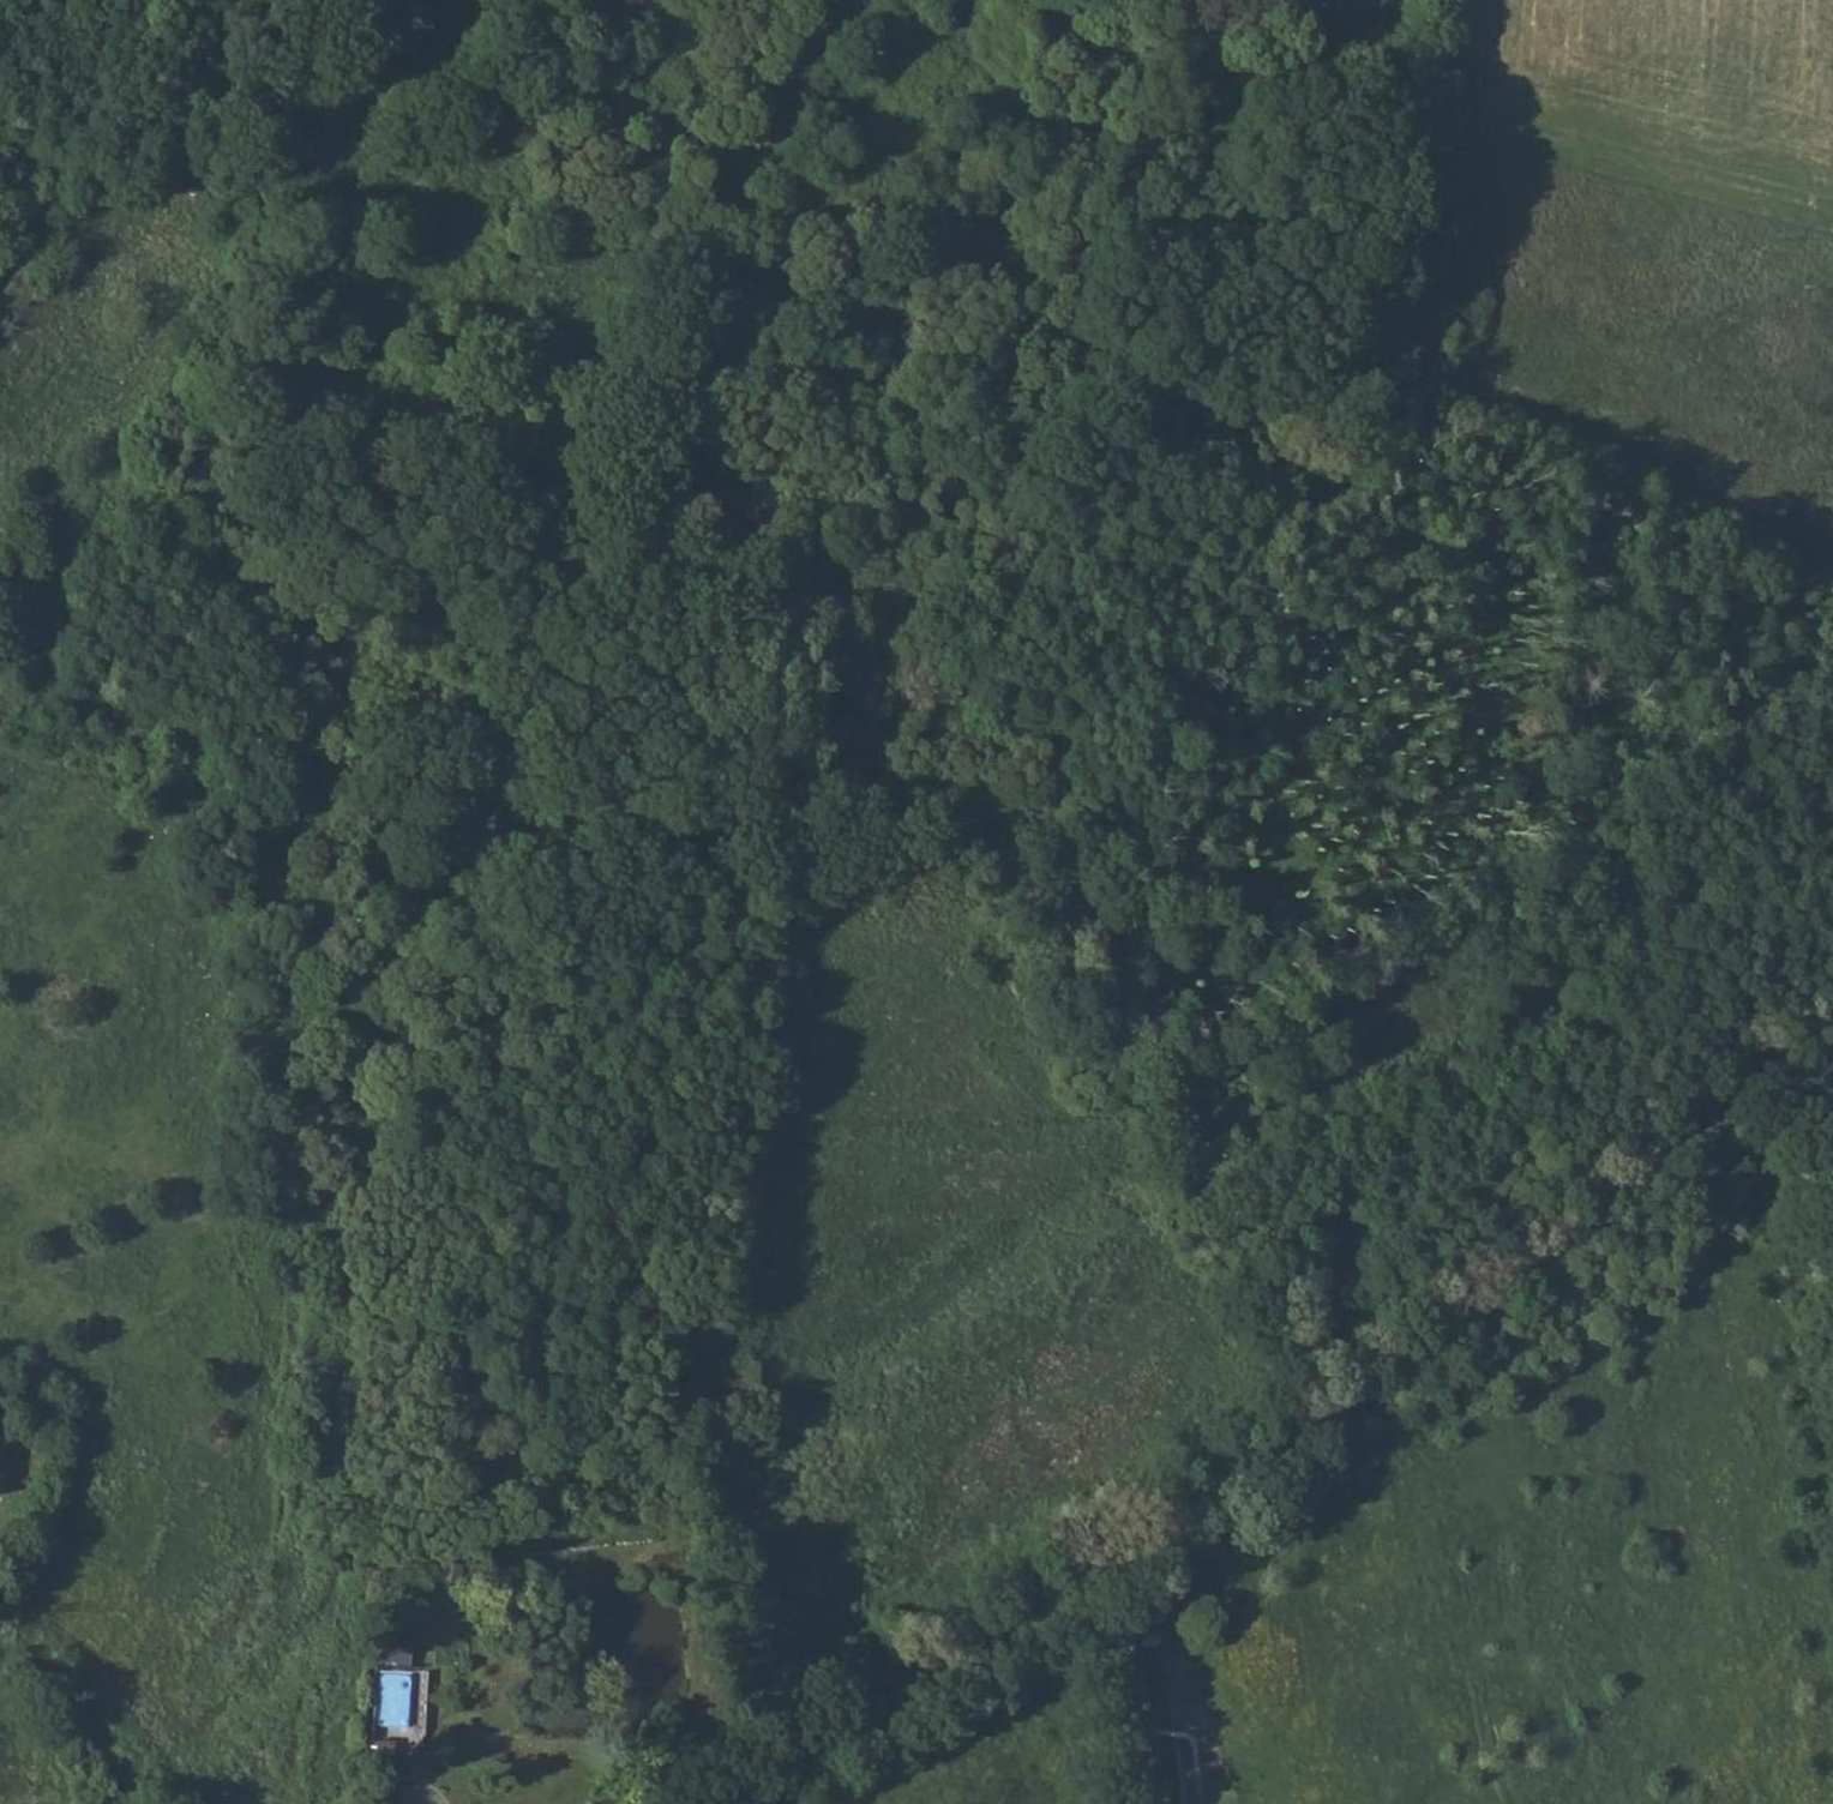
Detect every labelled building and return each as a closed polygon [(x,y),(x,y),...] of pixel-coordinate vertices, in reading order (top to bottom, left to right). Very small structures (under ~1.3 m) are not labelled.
[(412,1643),(389,1641),(388,1659),(411,1661),(412,1643)]
